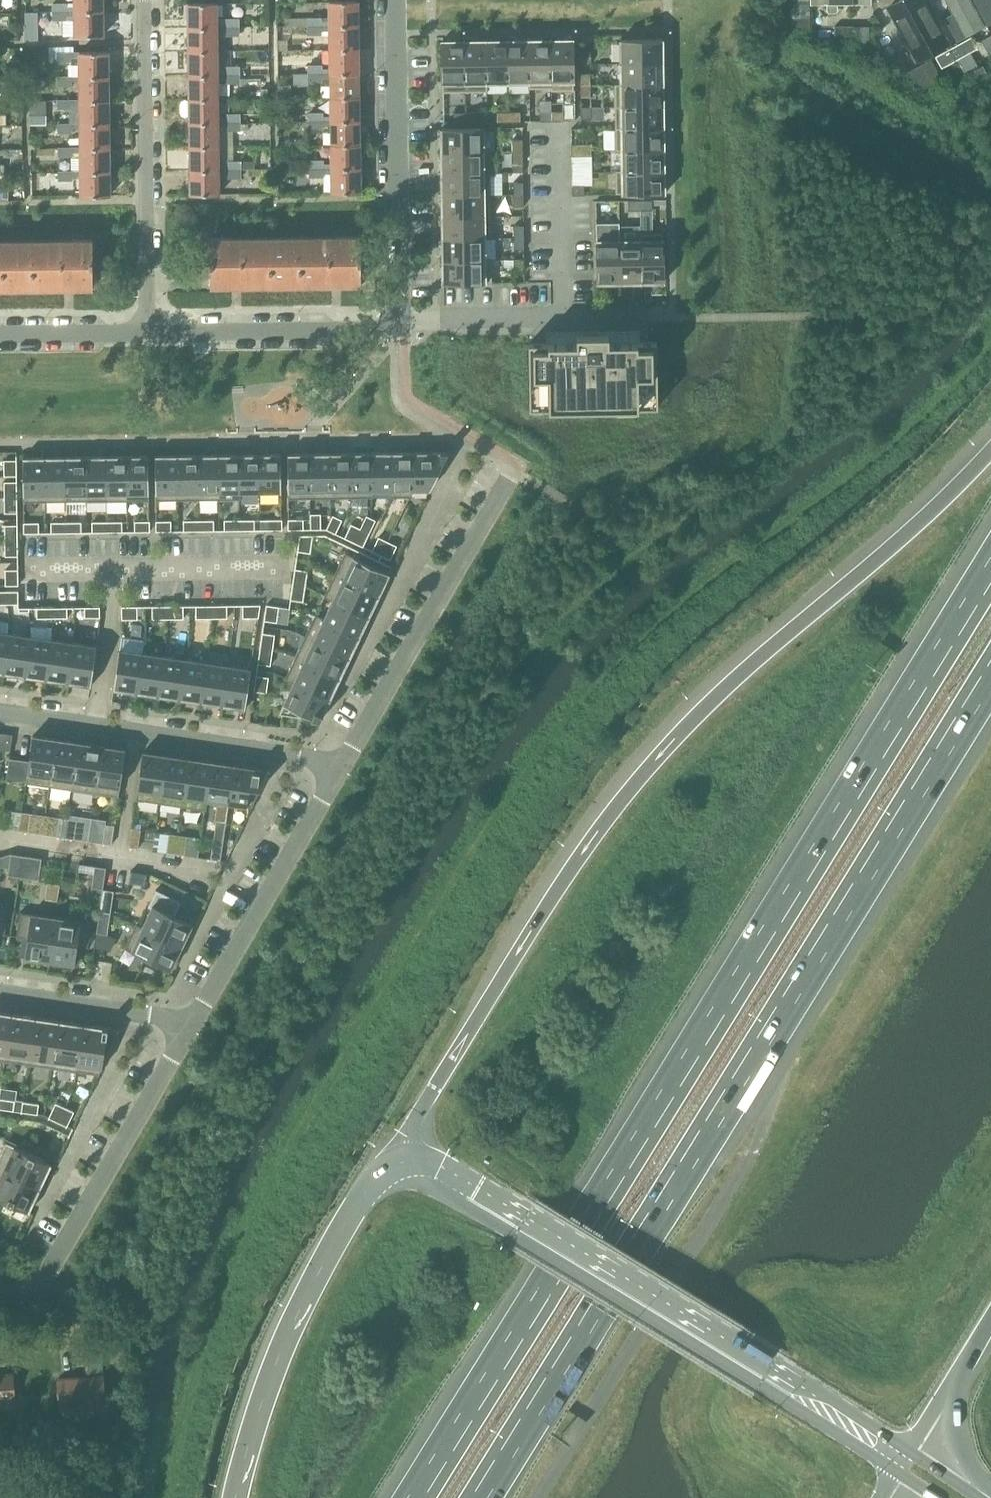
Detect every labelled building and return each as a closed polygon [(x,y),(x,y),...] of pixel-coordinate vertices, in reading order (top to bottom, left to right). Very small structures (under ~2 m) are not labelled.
[(104,11),(103,0),(75,0),(76,11),(104,11)] [(308,26),(321,26),(359,26),(358,0),(330,1),(331,18),(285,19),(285,26),(308,26)] [(792,5),(792,19),(810,19),(810,18),(810,0),(792,0),(792,5)] [(189,2),(190,26),(217,26),(217,2),(189,2)] [(53,12),(66,12),(66,3),(53,4),(53,12)] [(104,35),(104,11),(76,11),(76,35),(104,35)] [(67,20),(66,12),(53,12),(53,20),(67,20)] [(226,28),(239,27),(239,19),(226,19),(226,28)] [(217,26),(190,26),(190,50),(218,50),(217,26)] [(331,37),(331,49),(359,48),(359,26),(321,26),(308,26),(308,34),(321,34),(321,37),(331,37)] [(239,27),(226,28),(226,36),(239,36),(239,35),(239,27)] [(26,28),(26,40),(38,40),(37,28),(26,28)] [(971,37),(953,46),(960,58),(977,48),(971,37)] [(530,81),(529,38),(529,41),(517,41),(517,39),(516,39),(516,41),(508,41),(508,39),(508,84),(509,84),(509,82),(529,81),(530,81)] [(552,88),(551,38),(550,38),(550,40),(543,40),(543,38),(542,38),(542,40),(530,41),(530,38),(529,38),(530,81),(529,81),(529,88),(551,88),(552,88)] [(574,80),(575,80),(575,40),(560,40),(560,38),(559,38),(559,40),(552,40),(552,38),(551,38),(552,88),(551,88),(551,90),(574,90),(574,80)] [(441,42),(442,82),(443,82),(443,92),(465,92),(465,39),(464,39),(464,42),(457,42),(457,39),(456,39),(456,42),(441,42)] [(487,82),(486,39),(486,41),(474,41),(474,39),(472,39),(472,41),(465,42),(465,39),(465,92),(488,91),(487,82)] [(508,82),(508,84),(508,39),(507,39),(507,41),(500,41),(500,39),(499,39),(499,41),(487,41),(487,39),(486,39),(487,82),(508,82)] [(620,62),(620,63),(664,62),(662,62),(662,55),(664,54),(664,53),(662,53),(662,39),(621,39),(621,41),(619,41),(619,42),(621,42),(622,62),(620,62)] [(942,67),(960,58),(953,46),(936,56),(942,67)] [(79,61),(79,76),(108,76),(108,73),(109,73),(109,64),(108,64),(108,52),(108,51),(74,52),(74,47),(49,47),(49,61),(79,61)] [(331,73),(359,73),(359,48),(331,49),(331,73)] [(218,50),(190,50),(190,74),(218,74),(218,50)] [(581,52),(581,64),(591,64),(591,52),(581,52)] [(932,58),(908,72),(919,91),(929,86),(943,78),(932,58)] [(665,84),(665,83),(663,83),(662,76),(665,76),(665,75),(662,75),(662,63),(664,63),(664,62),(620,63),(620,64),(622,64),(622,84),(665,84)] [(226,67),(226,75),(240,75),(239,67),(226,67)] [(332,97),(360,96),(359,73),(331,73),(323,73),(309,73),(310,81),(322,81),(322,85),(332,85),(332,97)] [(581,73),(581,85),(591,85),(591,73),(581,73)] [(218,74),(190,74),(190,98),(218,98),(218,74)] [(240,75),(226,75),(226,84),(240,83),(240,75)] [(79,76),(79,100),(108,100),(108,97),(110,97),(110,87),(108,87),(108,76),(79,76)] [(72,85),(72,77),(58,77),(59,85),(72,85)] [(615,106),(665,105),(663,105),(663,98),(665,98),(665,96),(663,96),(663,84),(665,84),(622,84),(615,84),(615,106)] [(290,85),(279,85),(279,98),(291,98),(290,85)] [(591,97),(591,85),(581,85),(581,97),(591,97)] [(360,120),(360,96),(332,97),(332,116),(332,121),(360,120)] [(218,123),(218,98),(190,98),(191,122),(191,123),(218,123)] [(80,124),(108,124),(108,120),(110,120),(110,111),(108,111),(108,100),(79,100),(58,101),(59,109),(68,109),(68,124),(72,124),(80,124)] [(616,128),(665,127),(665,126),(663,126),(663,119),(665,119),(665,118),(663,118),(663,106),(665,106),(665,105),(615,106),(616,127),(616,128)] [(581,107),(582,119),(592,119),(591,106),(581,107)] [(509,121),(509,111),(497,112),(497,122),(509,121)] [(509,111),(509,121),(521,121),(521,111),(509,111)] [(549,121),(552,121),(552,111),(540,111),(540,121),(549,121)] [(564,111),(552,111),(552,121),(564,121),(564,111)] [(466,122),(466,112),(454,112),(454,122),(466,122)] [(466,112),(466,122),(478,122),(478,112),(466,112)] [(227,123),(240,123),(240,115),(227,115),(227,123)] [(332,125),(332,145),(360,144),(360,120),(332,121),(332,125)] [(191,123),(191,146),(219,146),(218,123),(191,123)] [(240,123),(227,123),(227,131),(252,131),(252,123),(240,123)] [(72,124),(68,124),(59,124),(59,132),(72,132),(72,124)] [(80,124),(80,148),(109,148),(109,144),(110,144),(110,134),(109,134),(108,124),(80,124)] [(665,128),(665,127),(616,128),(616,150),(623,150),(623,149),(666,149),(666,148),(663,148),(663,141),(666,141),(666,140),(663,140),(663,128),(665,128)] [(483,129),(483,128),(442,128),(442,130),(440,130),(440,131),(442,131),(442,138),(440,138),(440,139),(442,139),(443,151),(440,151),(440,152),(483,151),(483,130),(485,130),(485,129),(483,129)] [(30,148),(40,148),(40,136),(30,137),(30,148)] [(523,151),(523,139),(513,139),(513,151),(523,151)] [(361,168),(360,144),(332,145),(333,163),(333,169),(361,168)] [(572,144),(572,156),(582,156),(582,144),(572,144)] [(592,144),(582,144),(582,156),(592,156),(592,144)] [(219,146),(191,146),(191,170),(219,169),(219,146)] [(73,151),(72,148),(59,148),(59,156),(72,156),(73,151)] [(80,148),(80,172),(109,172),(109,168),(111,168),(110,158),(109,158),(109,148),(80,148)] [(623,171),(666,170),(664,170),(664,163),(666,162),(666,161),(664,161),(664,149),(666,149),(623,149),(623,150),(623,170),(623,171)] [(441,173),(491,173),(490,151),(483,151),(440,152),(440,153),(443,153),(443,160),(441,160),(441,161),(443,161),(443,173),(441,173)] [(513,163),(523,163),(523,151),(513,151),(513,163)] [(227,170),(241,169),(255,169),(255,161),(227,161),(227,170)] [(361,192),(361,168),(333,169),(333,193),(361,192)] [(219,169),(191,170),(191,194),(219,193),(219,169)] [(241,169),(227,170),(227,178),(241,178),(241,169)] [(324,169),(311,169),(311,177),(324,177),(325,177),(324,169)] [(624,193),(624,194),(664,194),(664,192),(666,192),(666,191),(664,191),(664,184),(666,184),(666,183),(664,183),(664,171),(666,171),(666,170),(623,171),(623,170),(616,170),(616,193),(624,193)] [(73,180),(73,172),(59,172),(60,180),(73,180)] [(109,182),(109,172),(80,172),(81,196),(110,196),(110,195),(109,195),(109,192),(111,192),(111,182),(109,182)] [(491,173),(441,173),(441,174),(443,174),(443,181),(441,181),(441,182),(443,182),(443,194),(441,194),(441,195),(491,194),(491,173)] [(524,194),(524,182),(514,182),(514,194),(524,194)] [(585,185),(573,185),(573,195),(585,195),(585,185)] [(444,216),(441,216),(441,217),(491,216),(491,194),(441,195),(441,196),(443,196),(443,203),(441,203),(441,204),(443,204),(444,216)] [(514,206),(524,206),(524,194),(514,194),(514,206)] [(641,200),(629,200),(629,210),(641,210),(641,200)] [(641,200),(641,210),(653,210),(653,205),(653,200),(641,200)] [(491,216),(441,217),(444,217),(444,224),(441,224),(441,226),(444,226),(444,238),(442,238),(484,238),(492,238),(491,216)] [(524,237),(524,225),(514,225),(514,237),(524,237)] [(651,281),(665,281),(665,240),(663,240),(663,233),(640,233),(641,241),(642,283),(642,281),(650,281),(650,283),(651,283),(651,281)] [(272,242),(272,285),(362,284),(362,236),(341,236),(341,242),(272,242)] [(212,285),(230,285),(272,285),(272,242),(232,243),(232,237),(211,237),(212,285)] [(515,249),(525,249),(524,237),(514,237),(515,249)] [(484,238),(442,238),(442,239),(444,239),(444,246),(442,246),(442,247),(444,247),(444,259),(442,259),(442,260),(485,259),(484,238)] [(4,246),(4,288),(94,287),(93,239),(73,239),(73,245),(4,246)] [(620,284),(620,239),(619,239),(619,241),(599,241),(599,239),(597,239),(597,241),(596,241),(597,282),(598,282),(598,284),(599,284),(599,282),(606,282),(606,284),(608,284),(608,282),(620,281),(620,284)] [(620,239),(620,284),(621,284),(621,281),(628,281),(628,283),(629,283),(629,281),(641,281),(641,283),(642,283),(641,241),(620,241),(620,239)] [(444,269),(444,283),(485,283),(485,281),(492,281),(492,258),(485,259),(442,260),(442,261),(444,260),(444,268),(442,268),(442,269),(444,269)] [(515,271),(525,270),(525,258),(515,259),(515,271)] [(658,407),(657,341),(609,342),(609,334),(560,334),(561,343),(529,343),(530,408),(551,408),(593,407),(594,407),(637,406),(637,407),(658,407)] [(372,454),(371,454),(372,490),(373,490),(391,490),(392,490),(392,453),(391,453),(391,452),(388,452),(387,454),(381,454),(379,454),(375,454),(374,453),(372,453),(372,454)] [(392,490),(391,490),(391,497),(411,497),(414,490),(412,490),(412,453),(411,453),(411,452),(408,452),(407,454),(401,454),(399,454),(396,454),(395,452),(392,452),(392,453),(392,490)] [(413,453),(412,453),(412,490),(414,490),(430,490),(433,485),(432,483),(433,480),(434,480),(441,464),(442,460),(444,461),(448,452),(441,452),(440,453),(433,453),(420,453),(420,454),(416,454),(416,453),(415,452),(413,452),(413,453)] [(293,454),(290,454),(288,454),(289,499),(311,498),(310,454),(310,453),(306,453),(306,455),(300,455),(297,455),(294,455),(293,454)] [(311,454),(310,454),(311,498),(331,498),(331,454),(330,454),(330,453),(327,453),(326,455),(320,455),(317,455),(314,455),(313,453),(311,453),(311,454)] [(338,454),(338,455),(335,455),(334,453),(331,453),(331,454),(331,498),(352,498),(351,454),(350,454),(350,453),(347,453),(346,454),(346,455),(340,455),(340,454),(338,454)] [(351,454),(352,498),(373,498),(373,490),(372,490),(371,454),(371,453),(367,453),(367,454),(361,454),(358,454),(358,455),(355,455),(354,453),(351,453),(351,454)] [(219,456),(219,500),(241,499),(241,492),(239,492),(239,455),(238,455),(238,454),(235,454),(234,456),(228,456),(226,456),(222,456),(222,455),(219,455),(219,456)] [(255,456),(249,456),(246,456),(243,456),(242,454),(239,454),(239,455),(239,492),(241,492),(260,492),(259,455),(259,454),(255,454),(255,455),(255,456)] [(260,455),(259,455),(260,492),(282,492),(281,454),(276,454),(275,455),(275,456),(269,456),(269,455),(267,455),(267,456),(263,456),(262,454),(260,454),(260,455)] [(128,457),(127,457),(128,501),(149,500),(149,455),(144,456),(143,457),(137,457),(134,457),(131,457),(130,456),(127,456),(128,457)] [(161,455),(157,455),(156,455),(156,500),(178,500),(178,456),(177,456),(177,455),(174,455),(173,457),(167,457),(165,457),(161,457),(161,455)] [(178,456),(178,500),(199,500),(198,456),(198,455),(194,455),(194,456),(194,457),(188,457),(188,456),(185,456),(185,457),(182,457),(181,455),(178,455),(178,456)] [(199,456),(198,456),(199,500),(219,500),(219,456),(218,456),(218,455),(215,455),(214,456),(208,456),(206,456),(202,456),(201,455),(199,455),(199,456)] [(73,458),(70,458),(69,457),(66,457),(66,458),(66,494),(68,494),(87,494),(86,457),(86,456),(82,456),(82,458),(76,458),(73,458)] [(87,457),(86,457),(87,494),(106,494),(107,494),(107,457),(106,457),(106,456),(103,456),(102,457),(102,458),(96,458),(94,458),(90,458),(89,456),(87,456),(87,457)] [(122,458),(116,458),(116,457),(114,457),(114,458),(111,458),(110,456),(107,456),(107,457),(107,494),(106,494),(106,501),(128,501),(127,457),(126,457),(126,456),(123,456),(122,457),(122,458)] [(28,457),(25,457),(23,457),(24,502),(46,502),(45,458),(45,457),(42,457),(41,458),(41,459),(35,459),(35,458),(32,458),(32,459),(29,459),(28,457)] [(46,458),(45,458),(46,502),(68,502),(68,494),(66,494),(66,458),(65,458),(65,457),(62,457),(61,458),(55,458),(53,458),(49,458),(49,457),(46,457),(46,458)] [(17,476),(17,463),(4,463),(4,476),(17,476)] [(17,497),(17,484),(5,485),(5,497),(17,497)] [(18,510),(17,497),(5,497),(5,510),(18,510)] [(311,530),(321,529),(321,517),(311,517),(311,530)] [(332,518),(327,529),(336,534),(341,522),(332,518)] [(270,530),(283,530),(283,519),(270,520),(270,530)] [(289,530),(301,529),(301,519),(288,519),(289,530)] [(187,531),(199,531),(199,520),(187,521),(187,531)] [(199,520),(199,531),(211,531),(211,520),(199,520)] [(228,531),(240,530),(240,520),(228,520),(228,531)] [(240,520),(240,530),(252,530),(252,520),(240,520)] [(120,521),(107,522),(108,532),(120,532),(120,521)] [(138,532),(150,531),(150,521),(138,521),(138,532)] [(156,521),(156,531),(169,531),(169,521),(156,521)] [(54,533),(67,533),(67,522),(54,522),(54,533)] [(79,522),(67,522),(67,533),(79,533),(79,522)] [(95,532),(108,532),(107,522),(95,522),(95,532)] [(24,523),(24,533),(36,533),(36,523),(24,523)] [(345,538),(354,542),(359,531),(350,527),(345,538)] [(18,540),(18,528),(5,528),(5,541),(18,540)] [(369,535),(359,531),(354,542),(363,547),(369,535)] [(311,550),(313,536),(313,535),(300,536),(298,548),(311,550)] [(18,553),(18,540),(5,541),(5,553),(18,553)] [(372,551),(382,555),(387,544),(378,540),(372,551)] [(387,544),(382,555),(391,560),(396,548),(387,544)] [(334,575),(379,596),(379,595),(380,595),(386,583),(385,582),(387,578),(388,578),(390,574),(345,552),(334,575)] [(19,585),(18,572),(6,572),(6,585),(19,585)] [(308,574),(295,572),(293,584),(306,586),(308,574)] [(379,596),(334,575),(324,596),(333,601),(333,599),(369,616),(370,616),(376,603),(375,602),(377,599),(379,599),(380,596),(379,596)] [(306,586),(293,584),(291,597),(304,599),(306,586)] [(19,591),(7,591),(7,604),(19,604),(19,591)] [(369,617),(369,616),(333,599),(333,601),(324,618),(324,620),(359,637),(360,636),(361,637),(367,624),(366,623),(365,623),(367,619),(369,619),(370,617),(369,617)] [(199,618),(212,618),(212,605),(199,606),(199,618)] [(225,605),(212,605),(212,618),(225,618),(225,605)] [(246,605),(246,618),(259,618),(261,605),(246,605)] [(277,622),(279,607),(267,605),(264,621),(277,622)] [(122,607),(122,619),(135,619),(135,606),(122,607)] [(156,619),(168,619),(168,606),(156,606),(156,619)] [(181,606),(168,606),(168,619),(181,619),(181,606)] [(68,607),(52,608),(52,618),(68,618),(68,607)] [(100,607),(85,607),(85,618),(100,617),(100,607)] [(52,618),(52,608),(37,608),(37,618),(52,618)] [(359,637),(324,620),(324,618),(316,614),(305,636),(350,657),(351,657),(357,645),(356,644),(356,643),(357,640),(358,640),(359,640),(360,638),(359,637)] [(0,673),(4,673),(4,672),(10,633),(0,632),(0,672),(0,673)] [(10,633),(4,672),(5,673),(5,674),(8,674),(9,673),(9,672),(15,673),(15,674),(17,674),(21,674),(22,676),(25,677),(25,676),(26,676),(31,637),(10,633)] [(262,636),(260,648),(273,650),(275,638),(262,636)] [(296,657),(340,678),(340,677),(341,678),(347,665),(346,664),(348,660),(349,660),(350,658),(349,658),(350,657),(305,636),(296,657)] [(31,637),(26,676),(26,677),(29,677),(30,676),(36,676),(36,677),(39,677),(43,677),(43,679),(46,680),(46,679),(47,679),(53,640),(31,637)] [(122,639),(120,650),(114,690),(115,690),(119,690),(120,689),(126,690),(129,690),(133,691),(133,692),(137,693),(137,692),(143,653),(145,642),(122,639)] [(53,640),(47,679),(47,680),(51,680),(51,679),(52,679),(57,680),(60,680),(64,681),(64,682),(68,683),(68,682),(74,643),(53,640)] [(85,684),(86,686),(91,686),(97,646),(74,643),(68,682),(69,682),(69,683),(72,683),(73,682),(79,683),(81,684),(81,683),(85,684)] [(271,662),(273,650),(260,648),(259,661),(271,662)] [(159,695),(164,656),(143,653),(137,692),(138,692),(138,693),(141,694),(142,692),(148,693),(150,694),(150,693),(154,694),(155,696),(158,696),(158,695),(159,695)] [(180,698),(186,659),(164,656),(159,695),(159,696),(162,697),(163,696),(163,695),(169,696),(172,697),(172,696),(176,697),(176,699),(179,699),(179,698),(180,698)] [(340,678),(296,657),(285,679),(294,683),(294,682),(330,699),(330,698),(331,699),(337,686),(336,685),(338,681),(340,681),(341,679),(340,678)] [(201,701),(207,662),(186,659),(180,698),(180,699),(184,700),(184,699),(185,698),(190,699),(190,700),(193,700),(197,700),(197,702),(201,702),(201,701)] [(223,705),(228,666),(207,662),(201,701),(202,702),(202,703),(205,703),(206,702),(206,701),(212,702),(212,703),(214,703),(218,703),(219,705),(222,706),(222,705),(223,705)] [(240,707),(240,708),(245,709),(251,669),(228,666),(223,705),(223,706),(226,706),(227,705),(233,706),(236,706),(240,707)] [(256,678),(255,688),(267,690),(269,680),(256,678)] [(315,719),(321,720),(328,707),(327,705),(326,705),(328,702),(330,702),(331,699),(330,699),(294,682),(294,683),(279,714),(285,715),(286,714),(302,716),(310,717),(315,718),(315,719)] [(50,787),(57,739),(33,735),(29,761),(27,781),(26,783),(50,787)] [(57,739),(50,787),(73,790),(80,742),(57,739)] [(73,790),(95,793),(102,746),(80,742),(73,790)] [(102,746),(95,793),(119,797),(126,749),(102,746)] [(160,803),(167,755),(143,752),(136,799),(160,803)] [(190,759),(167,755),(160,803),(182,806),(190,759)] [(7,778),(27,781),(29,761),(10,758),(7,778)] [(212,762),(190,759),(182,806),(206,810),(208,800),(206,800),(212,762)] [(229,803),(235,765),(212,762),(206,800),(208,800),(229,803)] [(245,767),(235,765),(229,803),(247,806),(253,807),(261,789),(270,770),(245,767)] [(31,813),(22,812),(19,831),(28,832),(31,813)] [(57,836),(66,838),(68,819),(60,817),(57,836)] [(77,820),(68,819),(66,838),(75,839),(77,820)] [(224,841),(226,822),(217,820),(214,840),(224,841)] [(115,826),(106,824),(103,843),(112,844),(115,826)] [(132,828),(129,847),(138,848),(141,829),(132,828)] [(167,853),(176,854),(178,835),(170,834),(167,853)] [(187,836),(178,835),(176,854),(185,855),(187,836)] [(221,860),(224,841),(214,840),(211,859),(221,860)] [(8,875),(19,877),(22,855),(11,854),(8,875)] [(42,858),(22,855),(19,877),(39,880),(42,858)] [(92,888),(103,889),(106,868),(95,866),(92,888)] [(100,911),(111,912),(114,891),(103,889),(100,911)] [(182,946),(193,924),(175,916),(182,902),(156,890),(148,906),(152,908),(143,926),(142,928),(182,946)] [(5,935),(9,910),(0,909),(0,934),(5,935)] [(111,912),(100,911),(97,932),(108,934),(111,912)] [(25,957),(50,961),(56,917),(21,912),(17,936),(28,938),(25,957)] [(56,917),(50,961),(75,965),(78,945),(89,947),(92,923),(56,917)] [(171,969),(182,946),(142,928),(143,926),(136,923),(125,947),(171,969)] [(5,1061),(12,1014),(11,1014),(11,1013),(0,1011),(0,1060),(5,1061)] [(35,1017),(20,1014),(15,1014),(12,1013),(12,1014),(5,1061),(28,1064),(35,1018),(35,1017)] [(52,1068),(59,1021),(58,1021),(59,1020),(44,1018),(39,1017),(36,1017),(36,1018),(35,1018),(28,1064),(52,1068)] [(52,1068),(76,1071),(83,1025),(82,1025),(82,1024),(68,1021),(63,1021),(60,1020),(60,1021),(59,1021),(52,1068)] [(91,1025),(86,1024),(83,1024),(83,1025),(76,1071),(99,1074),(120,1029),(91,1025)] [(10,1110),(11,1100),(0,1098),(0,1109),(10,1110)] [(23,1101),(21,1112),(34,1114),(35,1103),(23,1101)] [(58,1122),(64,1111),(54,1106),(49,1118),(58,1122)] [(64,1111),(58,1122),(67,1126),(73,1115),(64,1111)] [(0,1155),(0,1169),(41,1188),(42,1185),(52,1164),(51,1163),(6,1142),(0,1155)] [(40,1191),(41,1188),(0,1169),(0,1198),(30,1212),(32,1206),(30,1206),(34,1199),(35,1200),(37,1196),(40,1191)] [(88,1376),(55,1379),(58,1414),(101,1410),(97,1375),(105,1374),(103,1356),(87,1357),(88,1376)] [(15,1398),(13,1375),(0,1376),(0,1399),(15,1398)]
